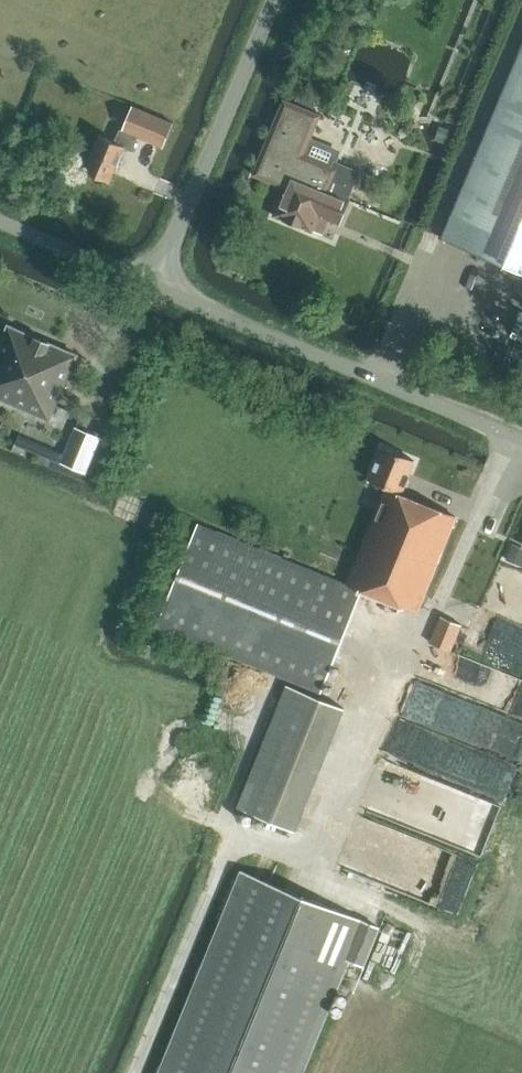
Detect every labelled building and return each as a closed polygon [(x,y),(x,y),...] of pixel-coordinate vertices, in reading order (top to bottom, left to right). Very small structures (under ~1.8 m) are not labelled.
[(442,237),(521,270),(521,47),(442,237)] [(377,85),(396,94),(414,57),(395,48),(377,85)] [(347,198),(359,170),(340,162),(337,168),(302,153),(319,114),(284,99),(253,174),(285,187),(274,215),(312,231),(313,229),(323,234),(329,220),(339,224),(349,199),(347,198)] [(115,142),(100,136),(85,172),(110,182),(124,148),(132,151),(137,140),(162,150),(172,127),(131,110),(121,134),(119,133),(115,142)] [(0,345),(0,398),(50,419),(77,355),(8,326),(0,345)] [(61,463),(86,473),(101,437),(76,427),(61,463)] [(15,445),(60,463),(64,453),(19,435),(15,445)] [(198,523),(155,626),(291,682),(321,693),(362,590),(417,613),(456,517),(401,494),(415,460),(382,447),(369,480),(385,487),(346,583),(198,523)] [(430,642),(451,651),(462,625),(441,616),(430,642)] [(287,685),(238,807),(295,829),(344,708),(287,685)] [(374,770),(348,852),(472,892),(499,810),(374,770)] [(163,1072),(162,1072),(305,1072),(351,960),(363,965),(379,927),(244,872),(163,1072)]
